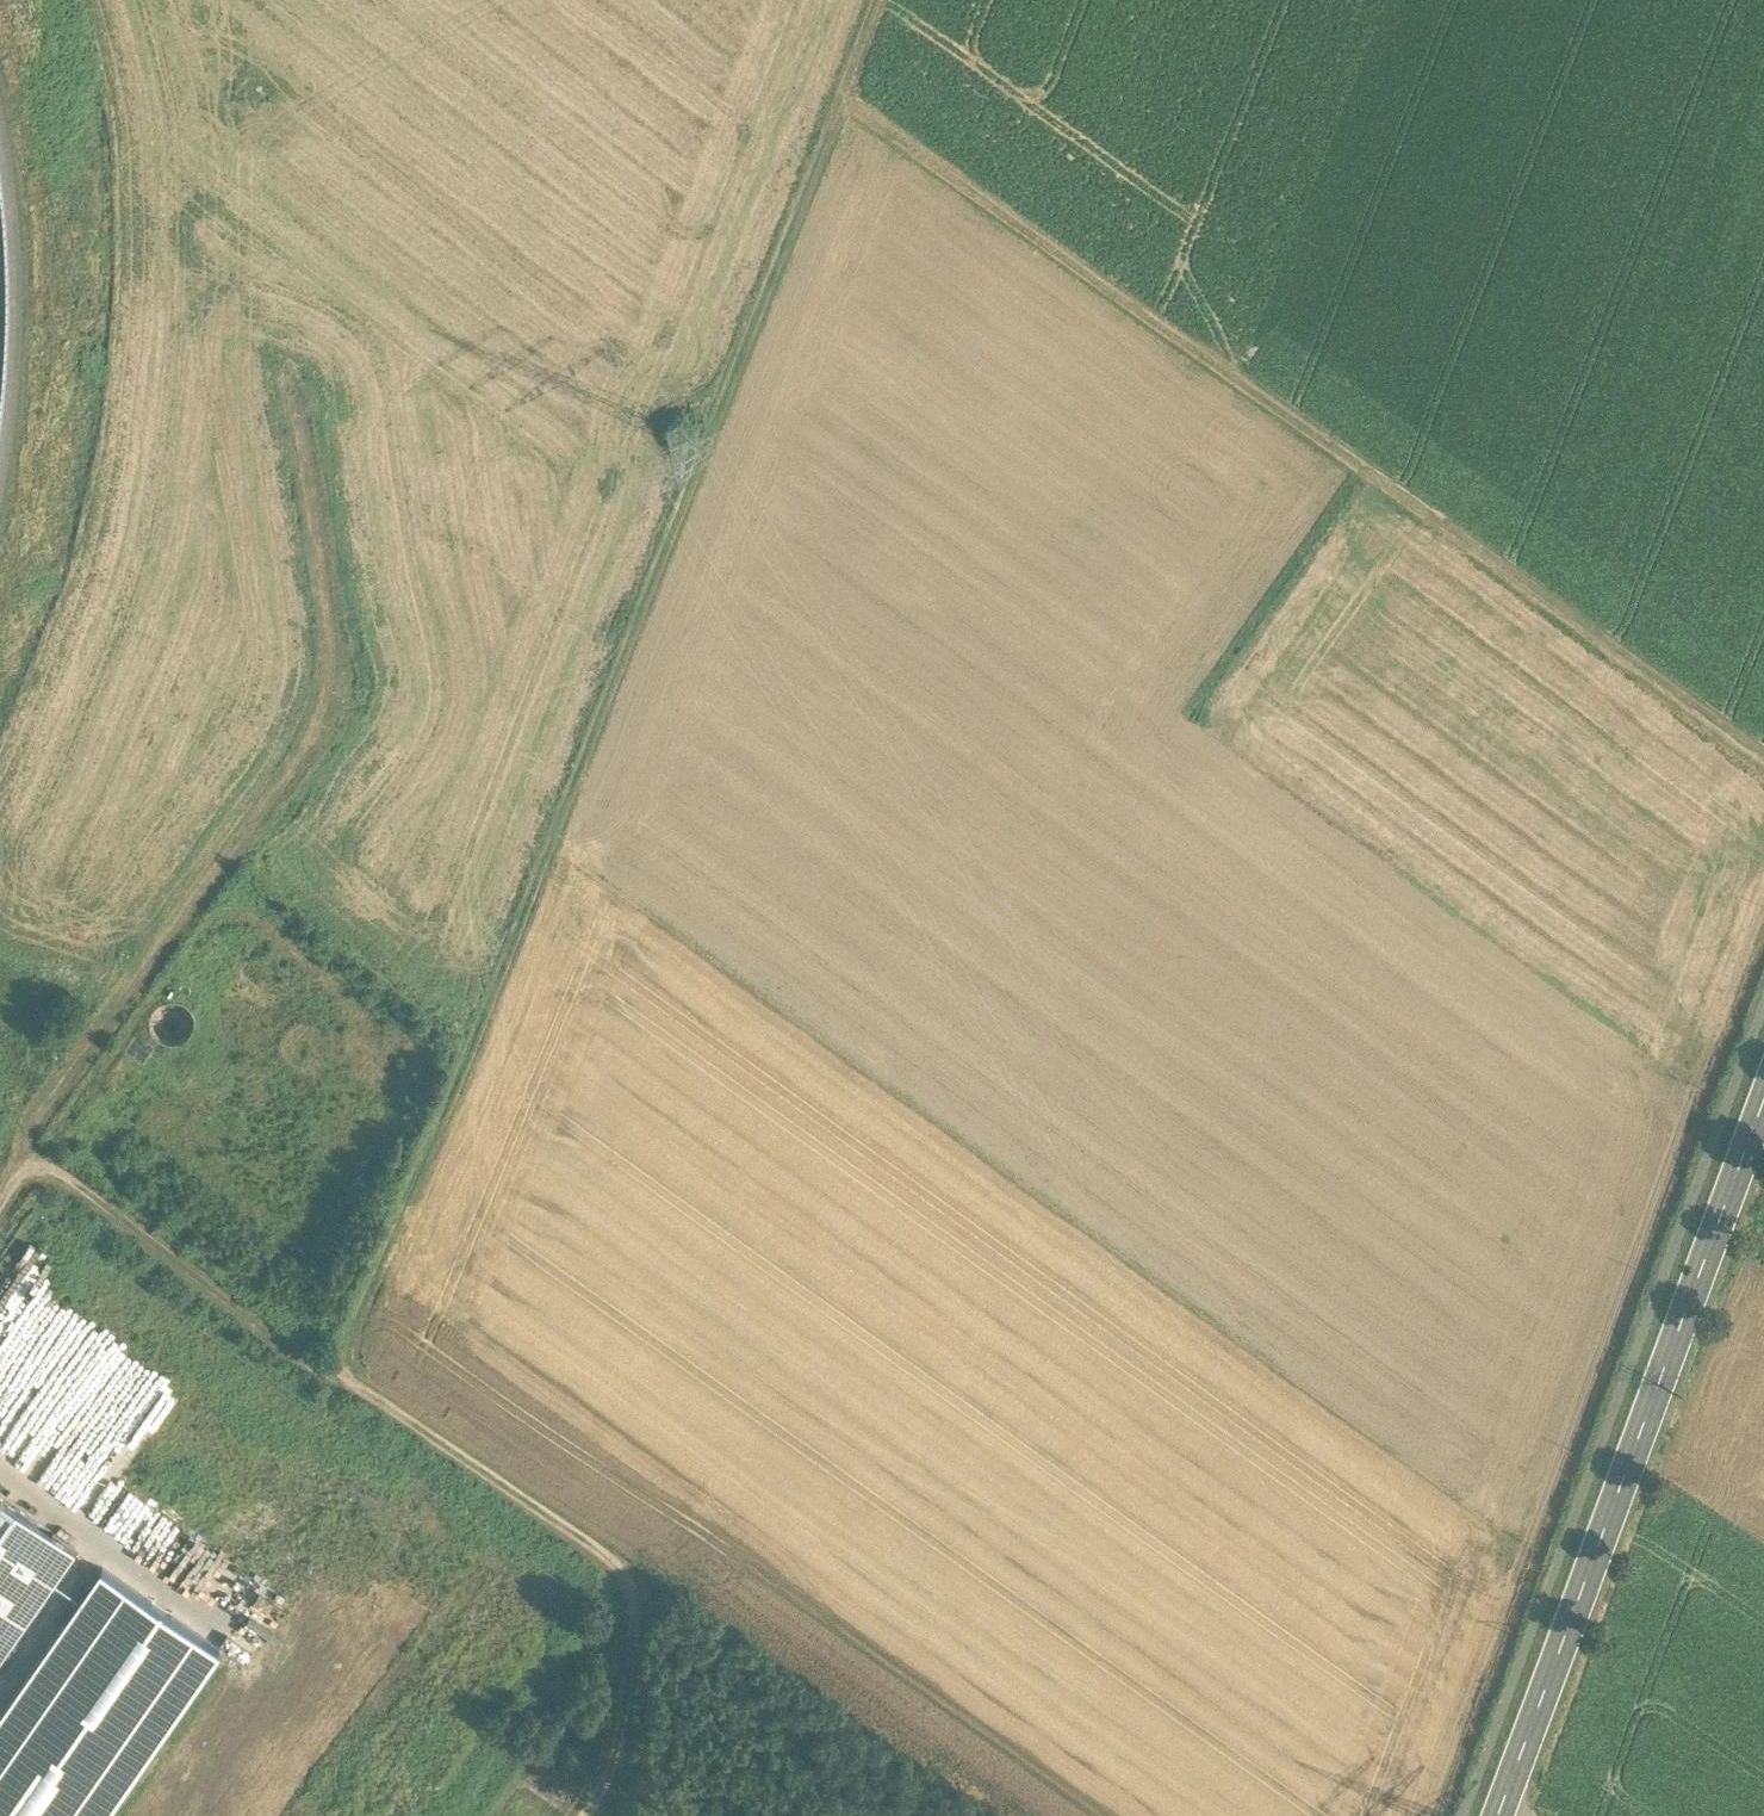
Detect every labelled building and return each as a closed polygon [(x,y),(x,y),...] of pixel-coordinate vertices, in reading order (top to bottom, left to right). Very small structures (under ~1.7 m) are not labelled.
[(158,1008),(163,1044),(192,1040),(187,1004),(158,1008)] [(74,1550),(0,1498),(0,1656),(74,1550)]
